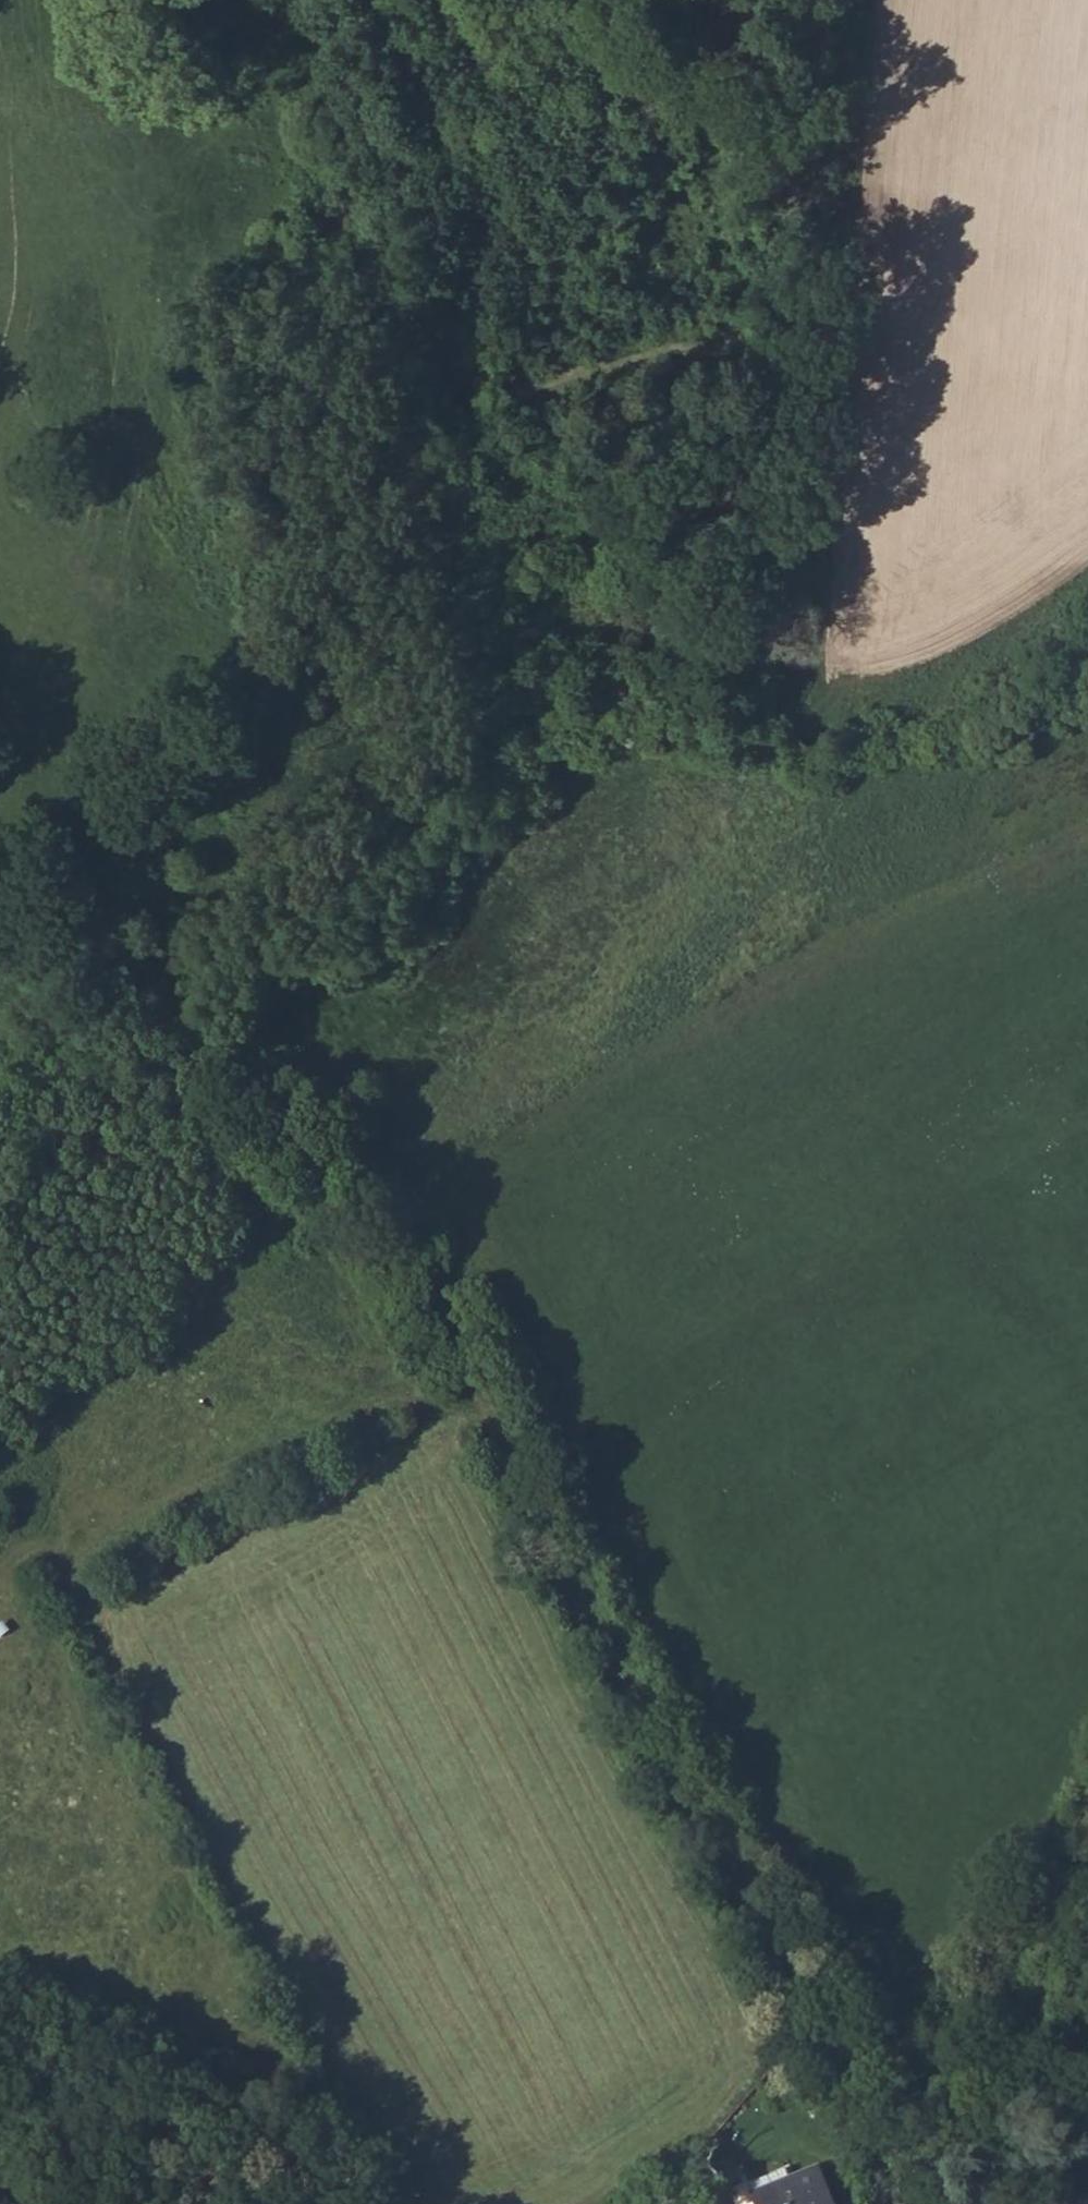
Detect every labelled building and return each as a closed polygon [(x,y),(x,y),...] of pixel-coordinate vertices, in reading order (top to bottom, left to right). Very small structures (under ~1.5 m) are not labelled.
[(739,2203),(815,2203),(801,2171),(737,2200),(739,2203)]
